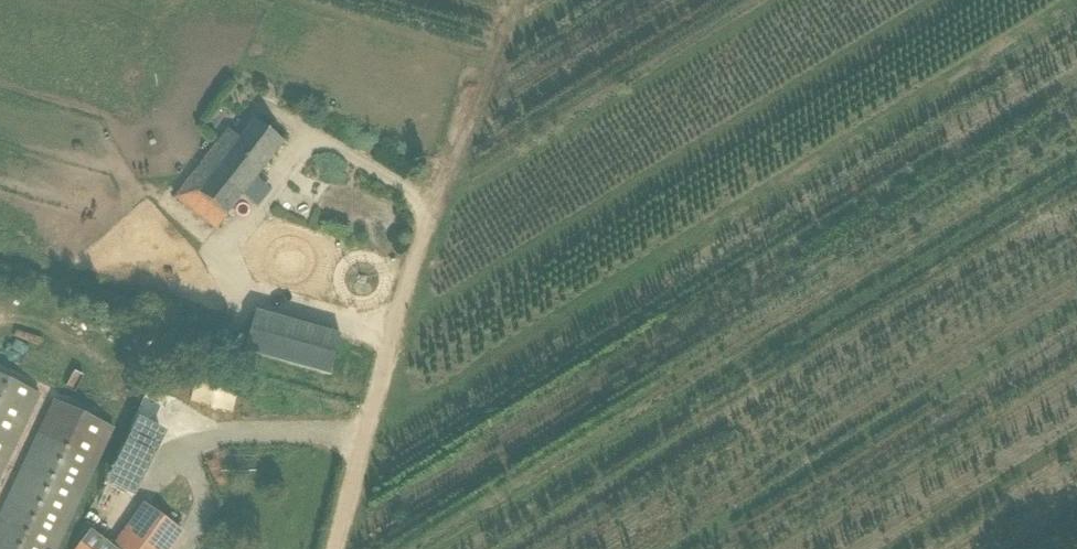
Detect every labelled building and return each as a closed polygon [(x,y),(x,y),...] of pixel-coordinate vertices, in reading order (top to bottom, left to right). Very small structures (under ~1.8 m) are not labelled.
[(216,230),(243,196),(285,143),(255,120),(241,138),(227,128),(174,196),(216,230)] [(256,313),(245,353),(279,362),(290,322),(256,313)] [(40,393),(0,372),(0,477),(40,393)] [(58,401),(0,521),(0,548),(58,548),(116,429),(58,401)] [(142,426),(129,452),(148,462),(161,436),(142,426)] [(180,531),(144,503),(112,546),(92,530),(77,548),(166,548),(180,531)]
